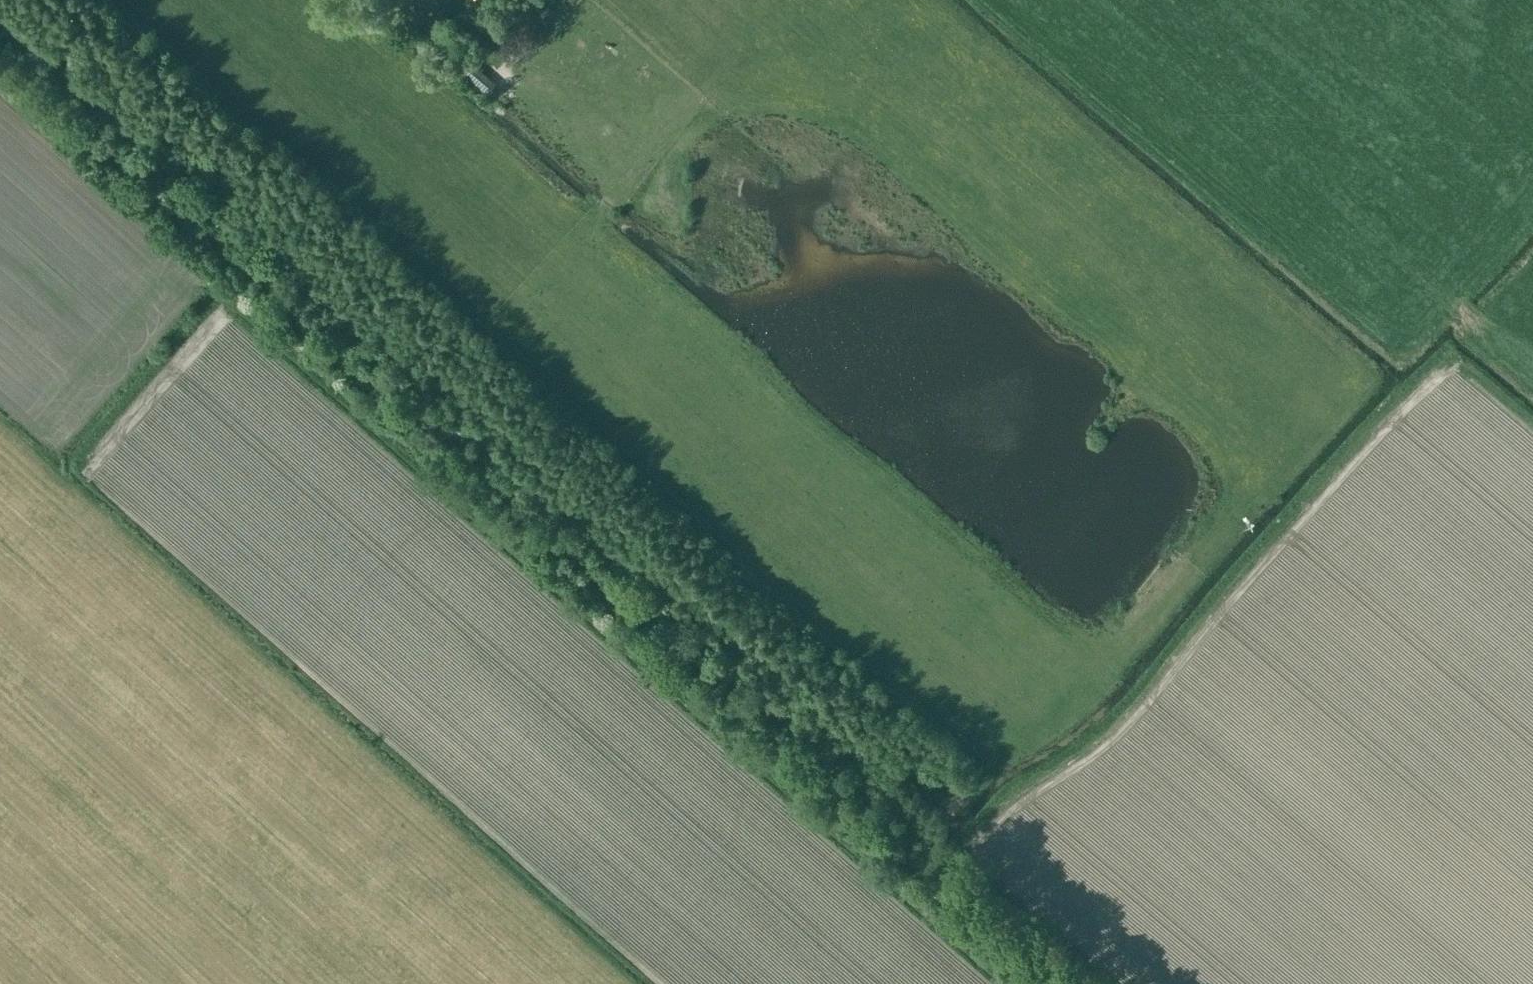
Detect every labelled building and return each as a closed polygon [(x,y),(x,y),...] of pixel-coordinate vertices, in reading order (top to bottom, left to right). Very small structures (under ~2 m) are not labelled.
[(461,71),(480,86),(488,77),(470,62),(461,71)]
